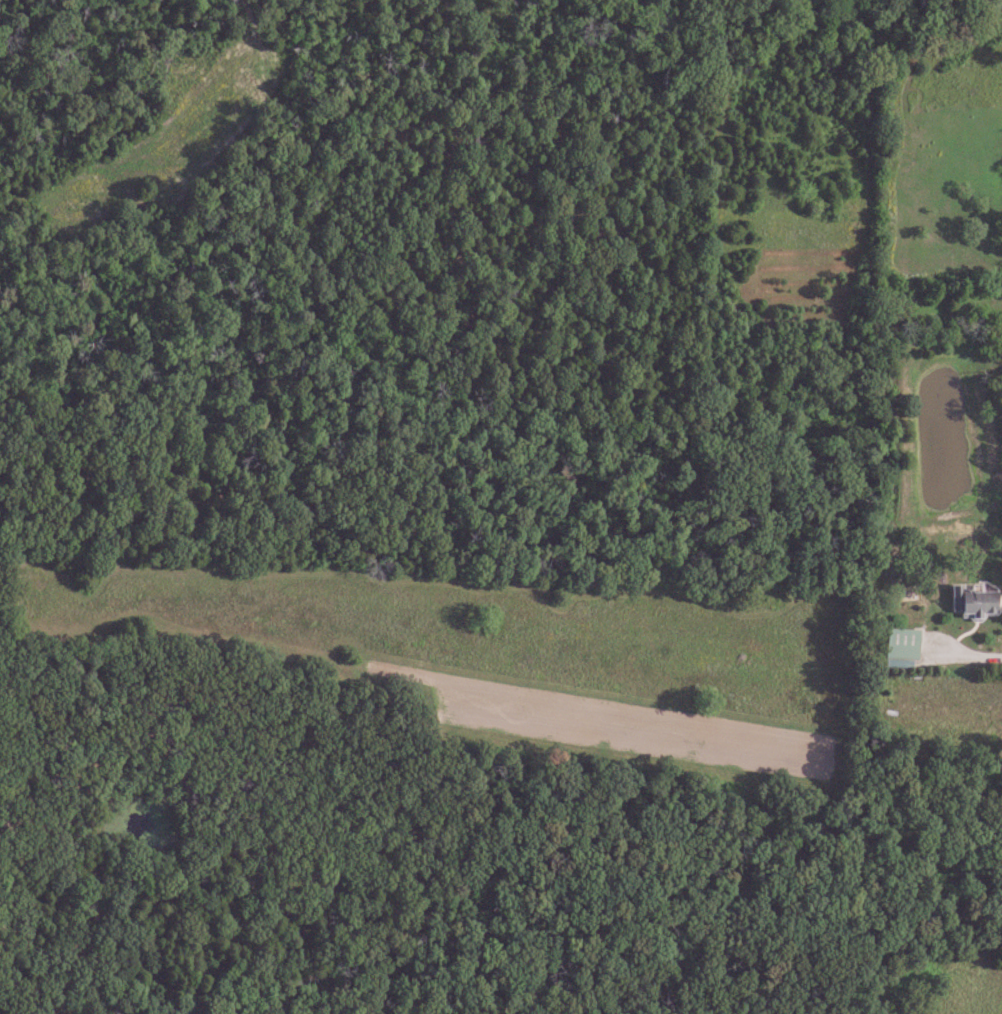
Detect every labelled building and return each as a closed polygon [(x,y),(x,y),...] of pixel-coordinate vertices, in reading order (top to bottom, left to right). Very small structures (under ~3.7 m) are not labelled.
[(962,616),(994,616),(994,593),(962,593),(962,616)]
